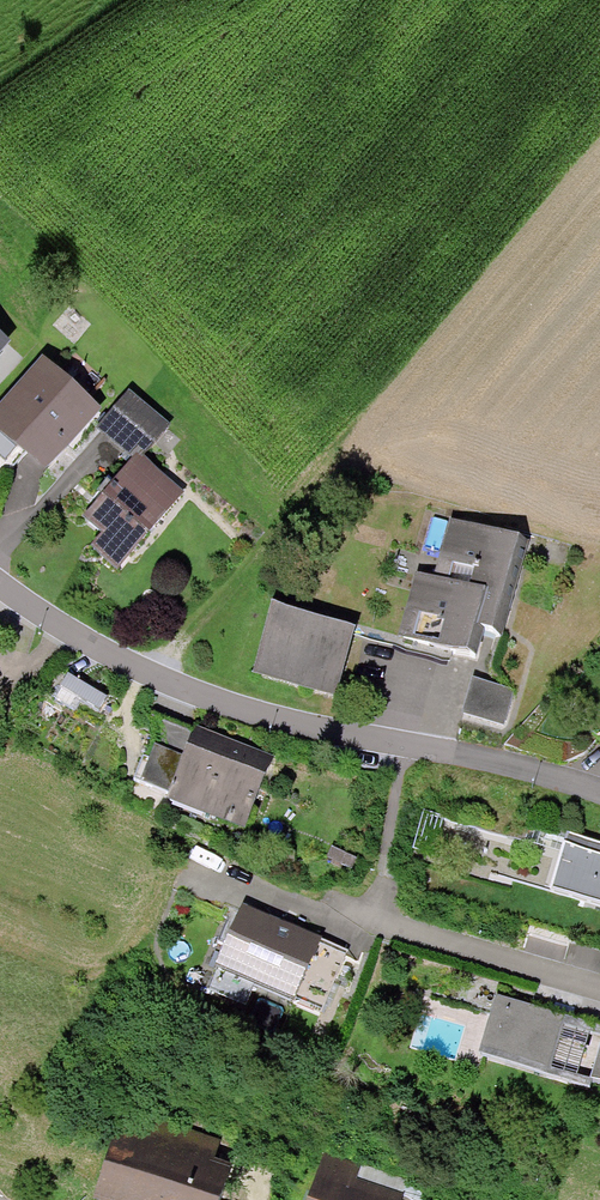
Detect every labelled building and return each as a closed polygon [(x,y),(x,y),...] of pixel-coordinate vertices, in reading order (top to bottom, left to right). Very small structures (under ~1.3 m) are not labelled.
[(12,343),(0,332),(0,357),(12,343)] [(88,412),(40,371),(0,417),(0,432),(40,467),(77,425),(88,412)] [(96,423),(130,453),(158,422),(123,392),(96,423)] [(130,453),(79,508),(98,526),(86,539),(113,564),(177,497),(130,453)] [(416,572),(399,636),(470,655),(478,627),(488,630),(496,632),(520,543),(451,525),(437,578),(416,572)] [(277,607),(257,681),(334,701),(354,627),(277,607)] [(103,714),(112,697),(71,675),(62,692),(103,714)] [(513,693),(470,681),(461,711),(504,723),(513,693)] [(169,799),(194,736),(157,716),(132,779),(169,799)] [(194,736),(169,799),(244,829),(270,767),(233,752),(194,736)] [(549,888),(599,904),(599,848),(565,838),(549,888)] [(328,844),(322,855),(346,867),(351,856),(328,844)] [(239,911),(214,966),(319,1013),(344,958),(285,932),(239,911)] [(502,998),(486,1052),(599,1086),(599,1027),(583,1022),(502,998)] [(91,1199),(211,1199),(218,1175),(108,1142),(91,1199)] [(299,1199),(378,1199),(342,1189),(346,1176),(310,1165),(299,1199)]
